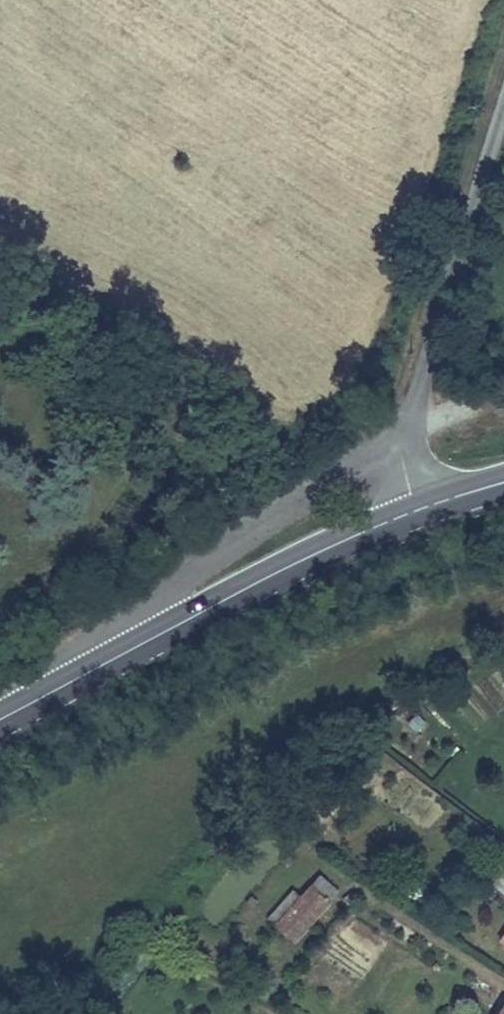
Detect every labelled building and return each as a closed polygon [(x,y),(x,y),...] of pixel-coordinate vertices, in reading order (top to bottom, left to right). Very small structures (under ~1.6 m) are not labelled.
[(319,873),(312,882),(330,898),(338,889),(319,873)] [(270,922),(295,943),(331,902),(307,881),(270,922)]
